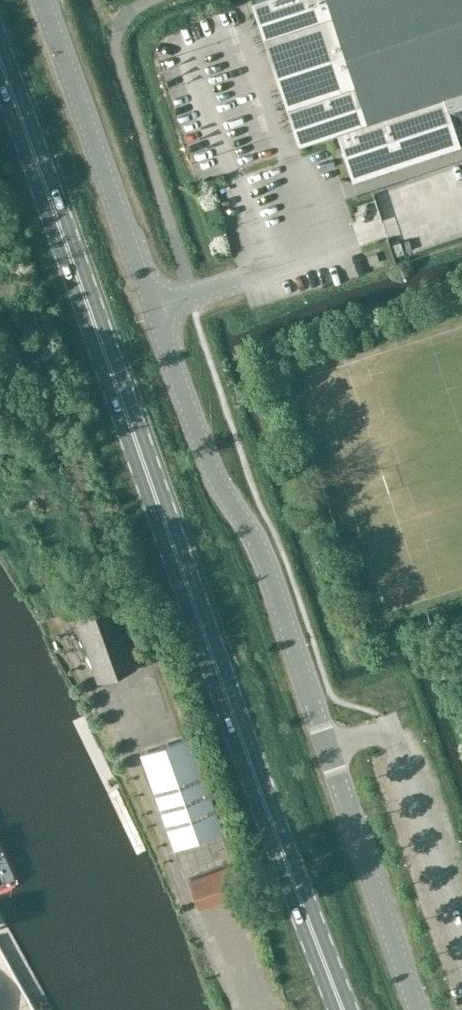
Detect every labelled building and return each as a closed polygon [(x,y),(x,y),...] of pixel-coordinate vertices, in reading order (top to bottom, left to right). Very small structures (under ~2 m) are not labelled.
[(298,141),(336,129),(338,137),(349,169),(352,178),(461,141),(461,0),(251,0),(298,141)] [(408,186),(415,217),(461,206),(461,174),(408,186)] [(112,606),(76,619),(98,679),(133,666),(112,606)] [(177,846),(223,832),(192,735),(143,750),(177,846)] [(231,864),(189,880),(199,907),(241,892),(231,864)]
